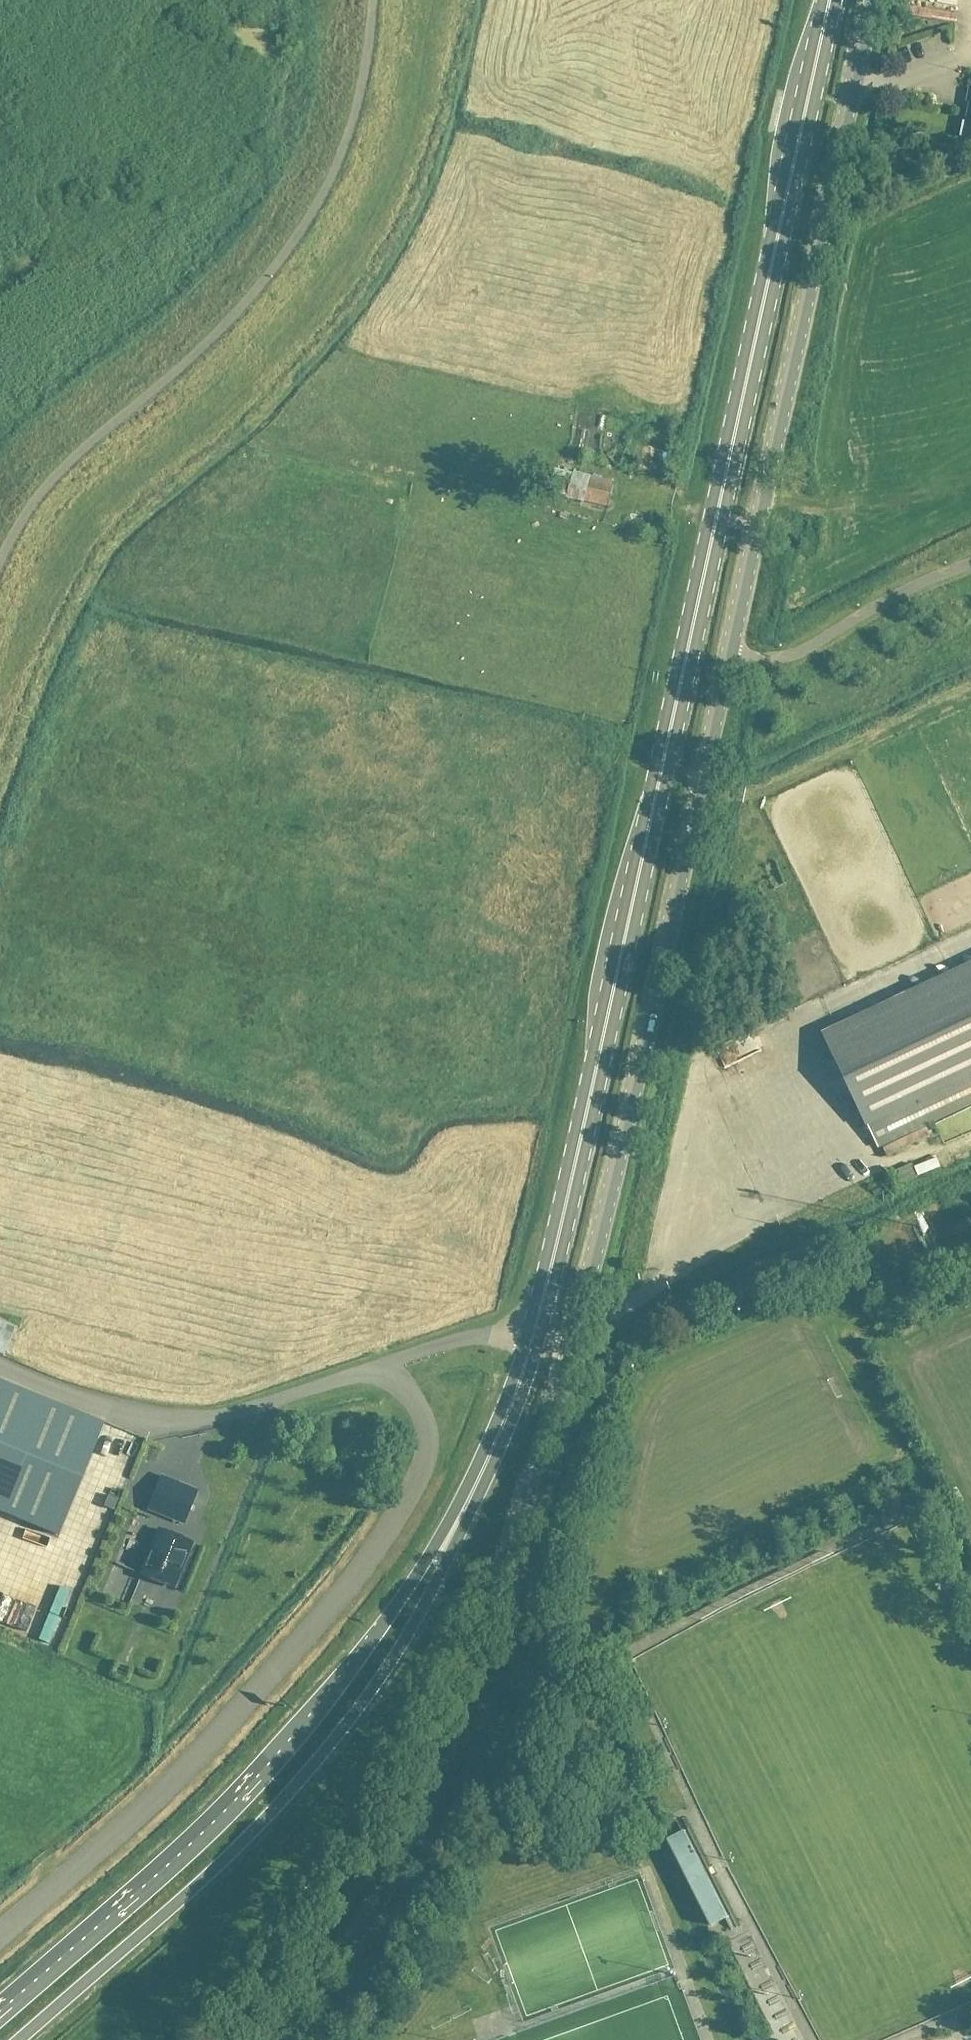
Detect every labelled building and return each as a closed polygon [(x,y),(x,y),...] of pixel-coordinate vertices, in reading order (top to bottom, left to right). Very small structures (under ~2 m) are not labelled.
[(969,112),(966,124),(963,123),(960,138),(963,139),(970,141),(970,113),(969,112)] [(888,170),(888,185),(901,185),(901,169),(888,170)] [(577,420),(576,447),(601,448),(602,421),(577,420)] [(590,477),(573,473),(572,474),(553,470),(550,482),(547,494),(566,499),(566,500),(584,504),(584,503),(608,509),(613,485),(589,479),(590,477)] [(970,1105),(970,966),(822,1036),(866,1127),(867,1126),(878,1149),(970,1105)] [(14,1331),(0,1327),(0,1357),(6,1359),(14,1331)] [(0,1384),(0,1513),(57,1537),(103,1427),(0,1384)] [(179,1485),(160,1478),(148,1505),(183,1520),(192,1500),(195,1492),(179,1485)] [(117,1500),(108,1496),(103,1508),(113,1511),(117,1500)] [(134,1518),(123,1551),(121,1550),(116,1566),(135,1571),(149,1523),(134,1518)] [(190,1544),(158,1531),(140,1575),(171,1588),(190,1544)] [(100,1597),(124,1606),(136,1579),(111,1569),(100,1597)] [(59,1641),(62,1624),(52,1621),(48,1638),(59,1641)] [(687,1843),(674,1849),(689,1881),(700,1876),(697,1869),(699,1868),(687,1843)]
